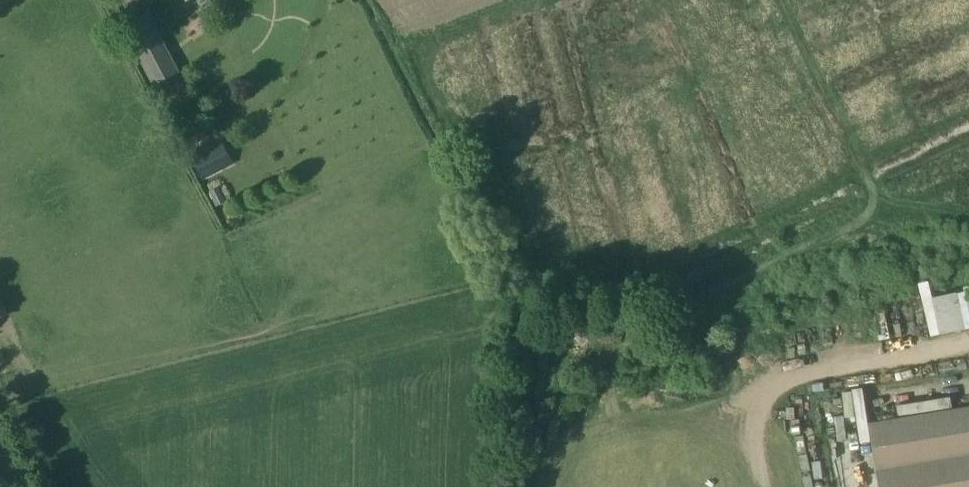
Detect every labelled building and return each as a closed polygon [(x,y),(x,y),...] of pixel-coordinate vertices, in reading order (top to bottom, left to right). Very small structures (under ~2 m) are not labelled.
[(156,29),(133,41),(142,58),(140,59),(153,85),(178,72),(156,29)] [(939,293),(937,279),(927,280),(933,331),(968,327),(968,290),(939,293)] [(869,392),(860,394),(863,416),(872,415),(869,392)] [(871,422),(882,486),(968,486),(968,405),(871,422)]
